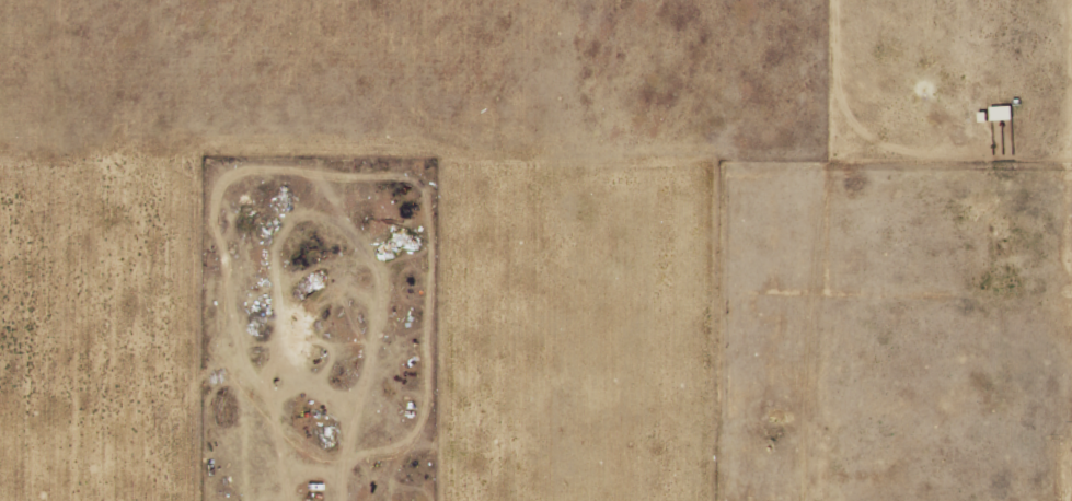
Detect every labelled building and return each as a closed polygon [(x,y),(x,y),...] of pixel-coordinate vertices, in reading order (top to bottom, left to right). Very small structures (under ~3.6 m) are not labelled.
[(997,120),(1017,119),(1016,107),(996,107),(997,120)]
